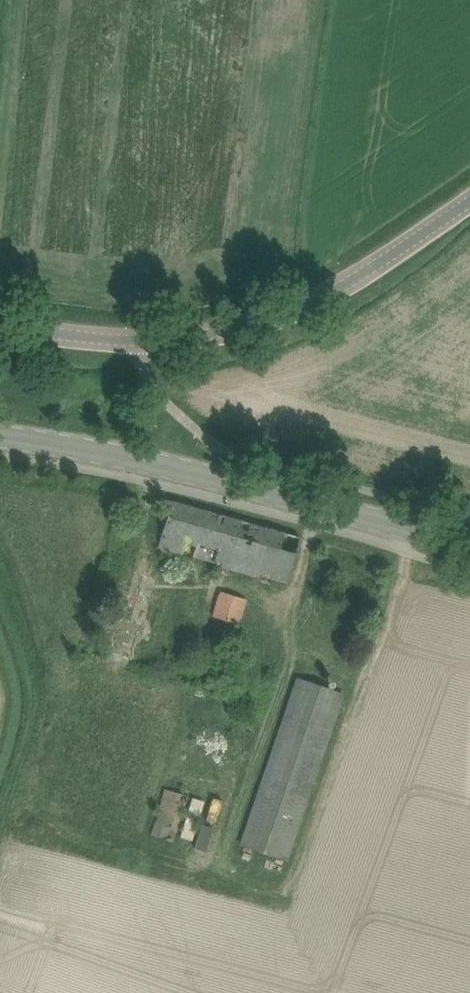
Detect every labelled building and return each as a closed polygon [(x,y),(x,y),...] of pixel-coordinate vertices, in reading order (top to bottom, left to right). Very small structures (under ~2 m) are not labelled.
[(193,558),(289,580),(301,531),(171,501),(160,551),(181,556),(185,538),(197,541),(193,558)] [(212,616),(241,623),(248,596),(220,589),(212,616)] [(293,859),(342,689),(292,675),(244,845),(293,859)] [(173,840),(188,794),(166,787),(151,833),(173,840)]
